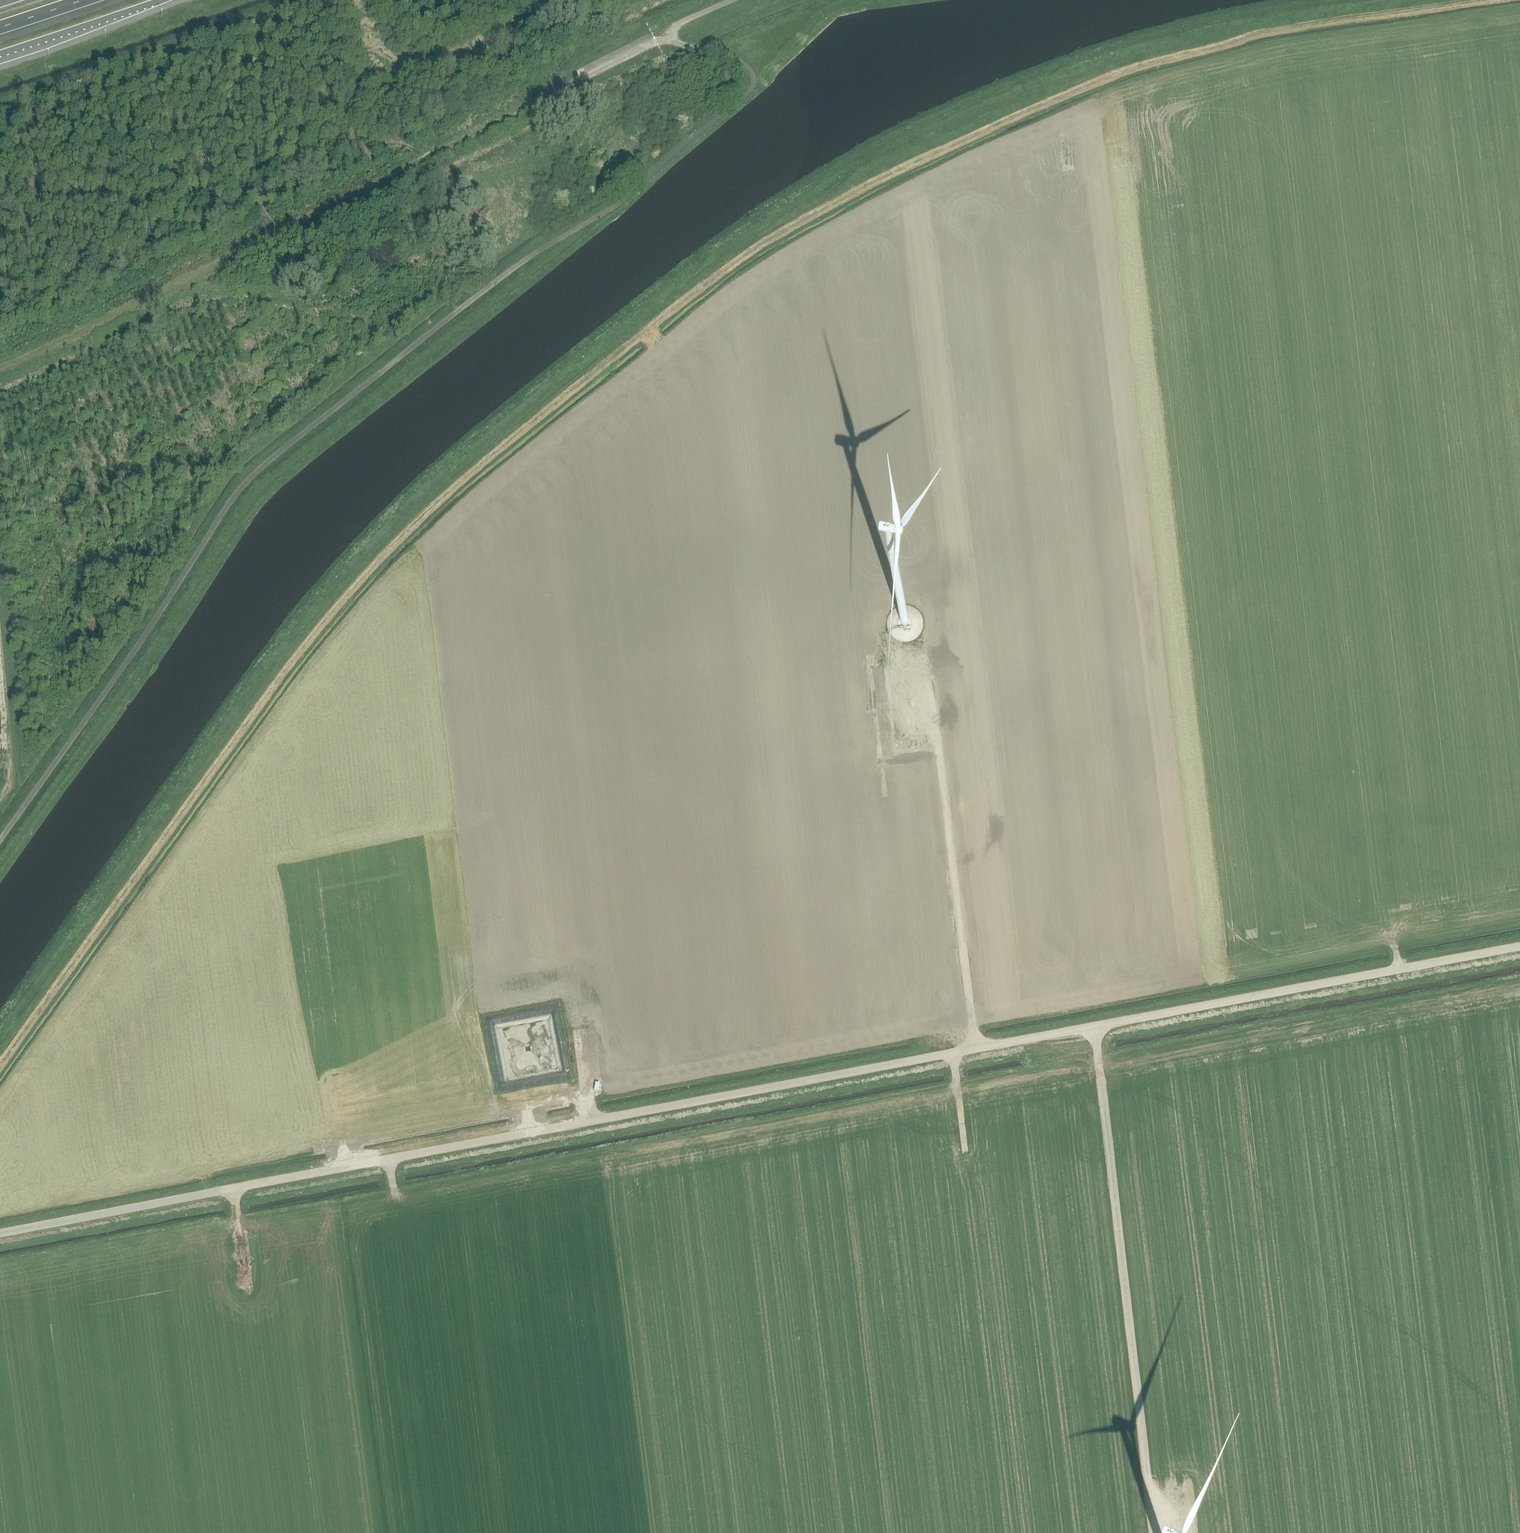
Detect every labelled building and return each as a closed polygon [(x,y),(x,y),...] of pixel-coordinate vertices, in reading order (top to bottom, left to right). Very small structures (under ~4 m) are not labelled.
[(899,622),(898,624),(898,626),(899,627),(900,629),(902,630),(904,631),(906,631),(908,630),(910,629),(911,627),(911,626),(912,624),(911,622),(910,620),(908,618),(906,618),(903,618),(901,619),(900,620),(899,622)] [(495,1021),(438,1032),(442,1049),(498,1039),(495,1021)]
